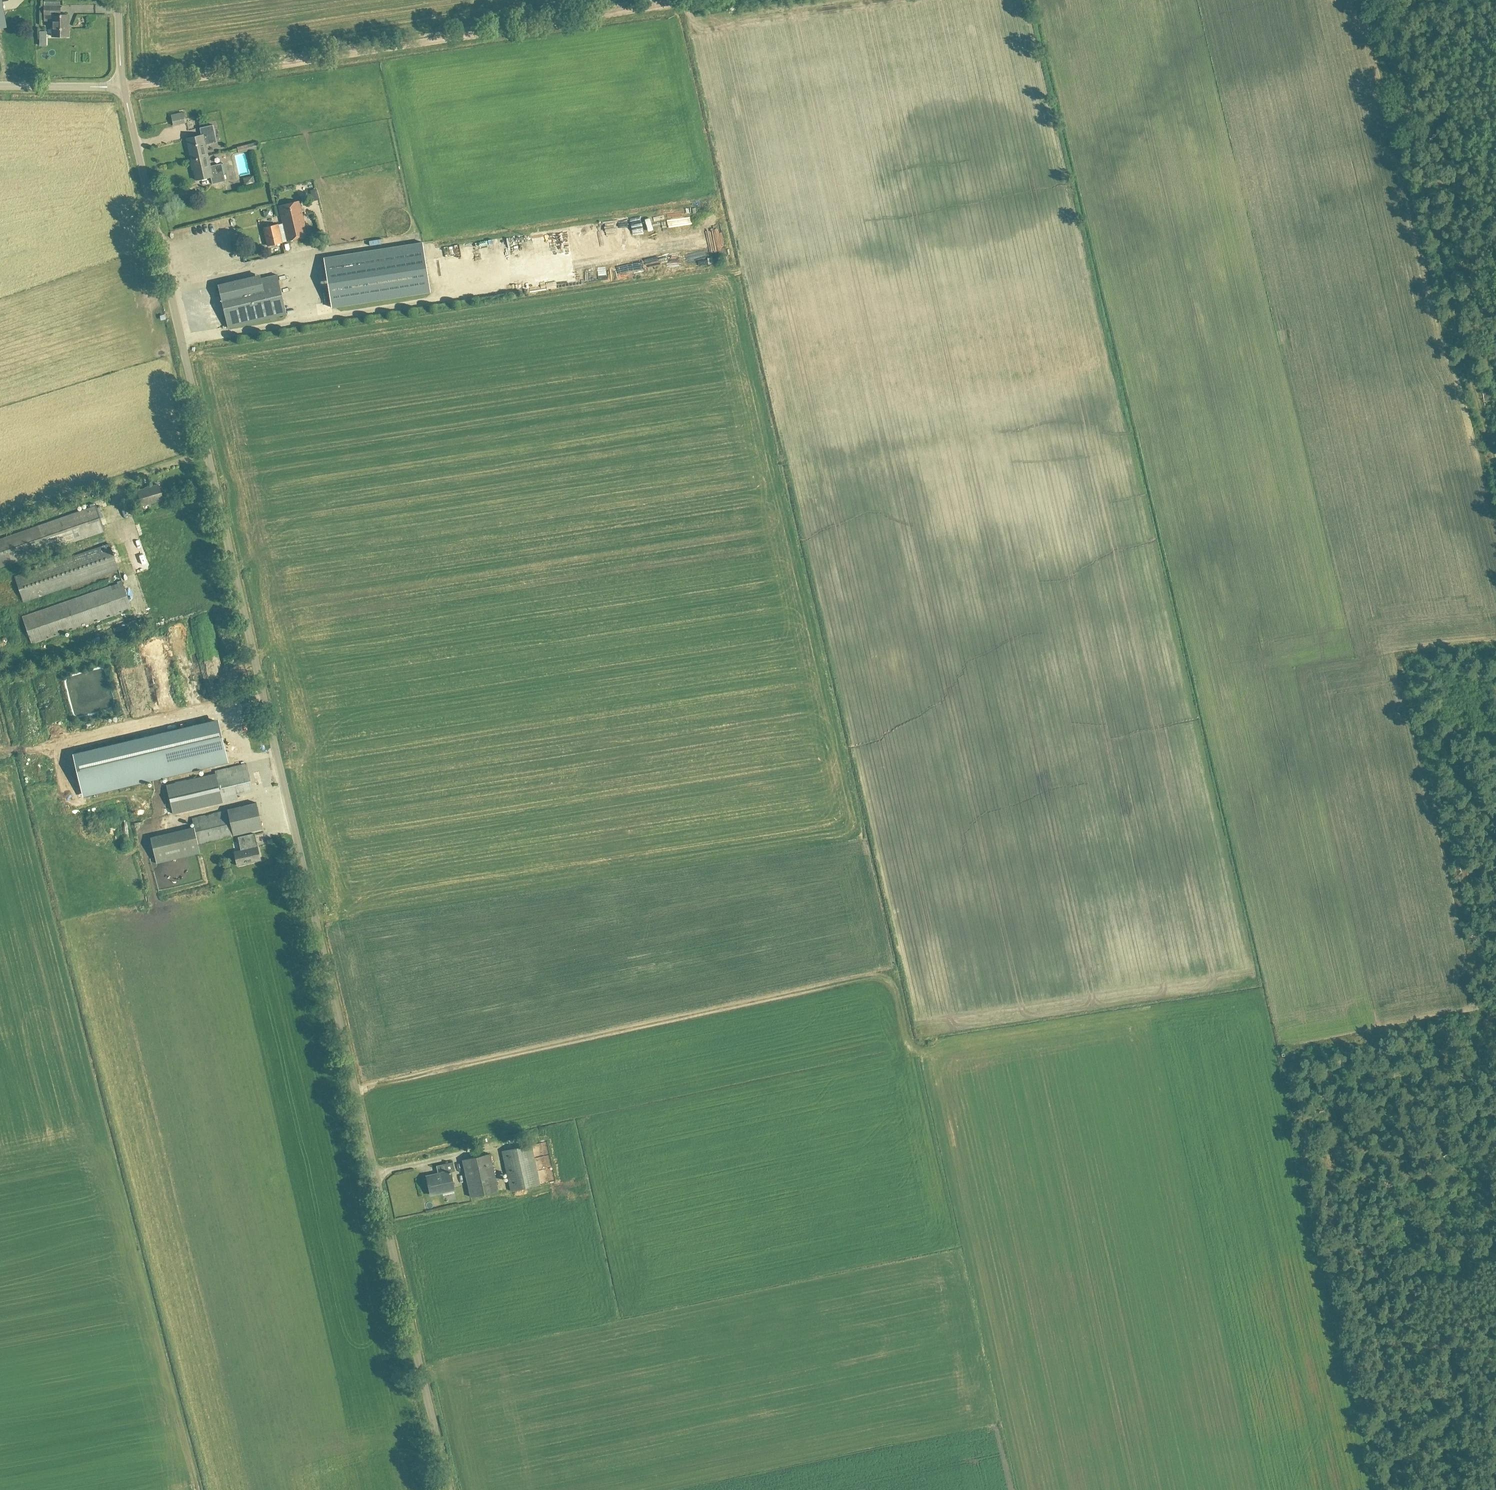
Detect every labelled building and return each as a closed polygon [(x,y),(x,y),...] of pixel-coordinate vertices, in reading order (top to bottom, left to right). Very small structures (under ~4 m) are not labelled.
[(60,6),(44,6),(44,21),(52,21),(52,36),(68,36),(68,15),(60,15),(60,6)] [(186,110),(175,112),(176,122),(187,121),(186,110)] [(191,159),(208,155),(205,145),(216,142),(213,125),(199,127),(201,135),(186,138),(191,159)] [(256,142),(237,147),(238,152),(258,147),(256,142)] [(208,155),(191,159),(195,180),(210,176),(212,184),(225,181),(221,163),(210,166),(208,155)] [(279,206),(283,224),(286,240),(307,235),(299,201),(279,206)] [(637,228),(636,216),(623,217),(624,229),(637,228)] [(286,240),(283,224),(278,225),(278,224),(263,227),(267,246),(282,242),(282,241),(286,240)] [(718,252),(727,250),(724,233),(715,235),(718,252)] [(484,241),(475,242),(476,251),(485,250),(484,241)] [(422,242),(323,258),(331,307),(430,291),(422,242)] [(260,274),(232,281),(232,283),(219,286),(228,327),(287,313),(277,274),(261,278),(260,274)] [(296,283),(287,285),(289,291),(298,289),(296,283)] [(158,484),(137,490),(141,505),(162,499),(158,484)] [(1,538),(0,538),(0,566),(53,548),(57,561),(0,581),(0,609),(117,569),(109,544),(61,560),(57,547),(104,531),(96,506),(1,538)] [(148,556),(137,559),(140,572),(152,568),(148,556)] [(22,617),(0,624),(0,627),(9,651),(130,609),(121,580),(116,582),(117,583),(22,617)] [(134,603),(142,600),(138,590),(130,593),(134,603)] [(116,626),(118,632),(137,625),(135,619),(116,626)] [(182,660),(188,657),(184,651),(178,654),(182,660)] [(84,794),(227,760),(218,721),(74,755),(84,794)] [(216,774),(170,784),(166,785),(172,814),(237,799),(236,794),(252,791),(246,764),(215,771),(216,774)] [(227,808),(227,810),(192,818),(193,827),(150,837),(156,862),(200,852),(197,843),(232,835),(232,834),(262,827),(256,801),(227,808)] [(147,817),(148,810),(140,809),(139,815),(147,817)] [(234,851),(237,865),(260,860),(254,833),(238,837),(241,850),(234,851)] [(531,1145),(502,1151),(510,1190),(539,1184),(531,1145)] [(490,1154),(462,1160),(470,1197),(498,1190),(490,1154)] [(443,1172),(427,1176),(430,1194),(454,1189),(450,1171),(455,1170),(453,1161),(441,1164),(443,1172)]
